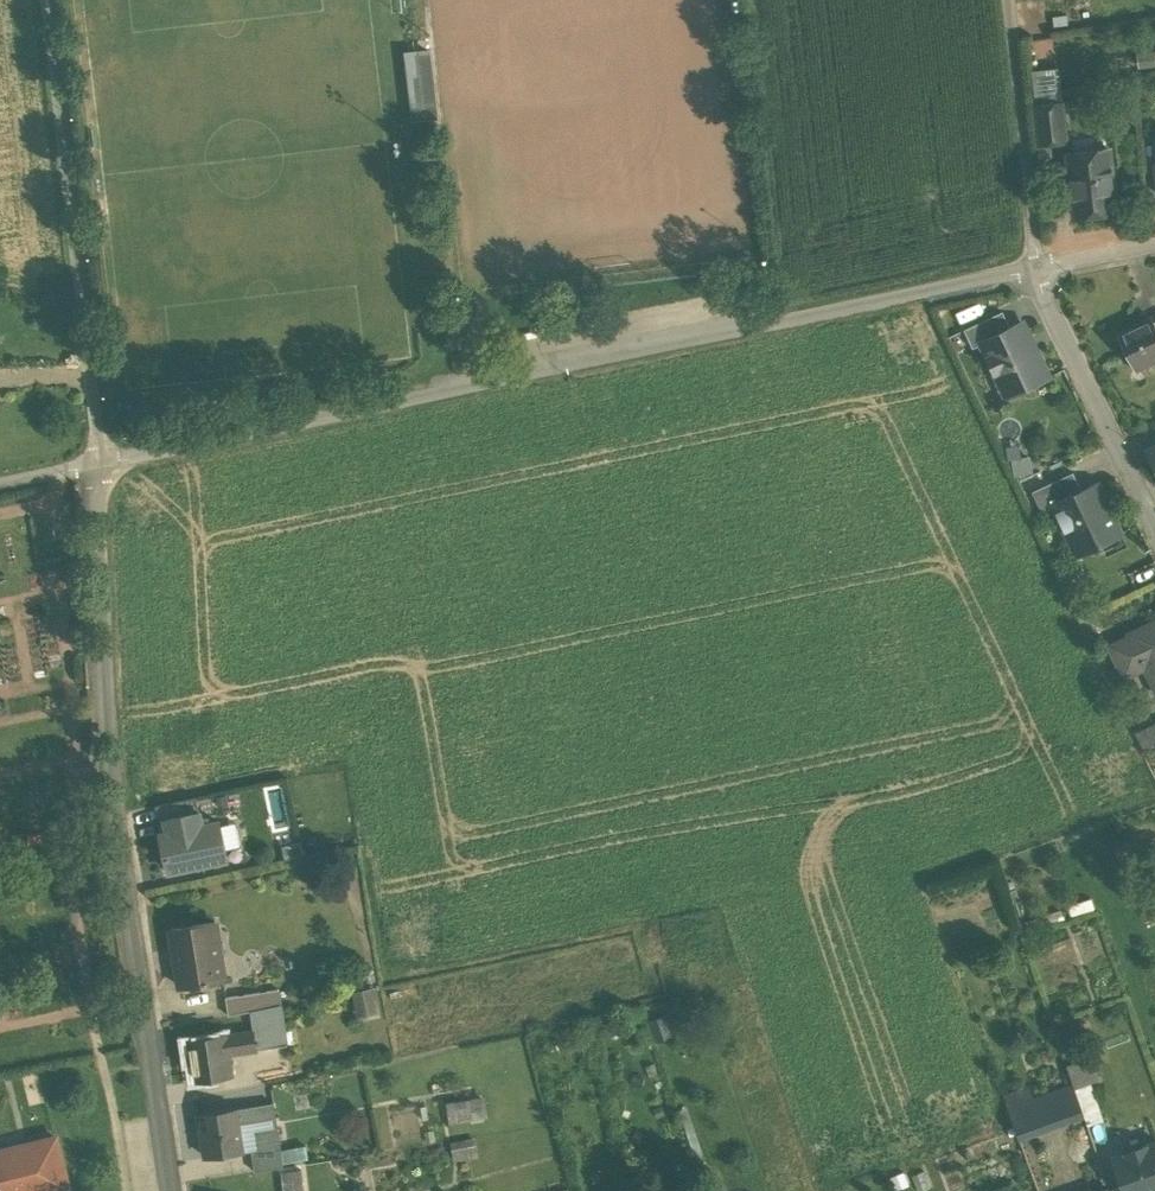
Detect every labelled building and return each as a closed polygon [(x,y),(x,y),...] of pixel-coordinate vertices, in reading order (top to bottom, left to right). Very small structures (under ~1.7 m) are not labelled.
[(404,109),(431,107),(428,46),(400,47),(404,109)] [(1032,72),(1036,106),(1062,103),(1058,69),(1032,72)] [(1066,140),(1062,103),(1036,106),(1040,142),(1066,140)] [(1109,149),(1067,154),(1074,216),(1116,211),(1109,149)] [(1002,311),(964,329),(973,348),(981,343),(981,342),(1011,328),(1002,311)] [(1154,317),(1119,333),(1135,367),(1154,358),(1154,320),(1154,319),(1154,317)] [(1033,353),(1019,324),(1011,328),(981,342),(981,343),(995,372),(999,370),(1007,388),(1023,380),(1026,387),(1049,376),(1037,351),(1033,353)] [(1073,472),(1032,491),(1042,512),(1054,507),(1053,504),(1082,491),(1073,472)] [(1098,502),(1091,487),(1082,491),(1053,504),(1054,507),(1068,537),(1083,542),(1094,537),(1097,545),(1121,533),(1105,499),(1098,502)] [(1132,636),(1133,638),(1113,648),(1126,676),(1146,666),(1154,684),(1154,625),(1132,636)] [(1146,749),(1154,745),(1154,725),(1138,733),(1146,749)] [(161,821),(166,820),(187,816),(183,800),(158,805),(161,821)] [(162,834),(170,873),(228,861),(220,821),(205,824),(203,813),(187,816),(166,820),(168,833),(162,834)] [(282,845),(285,861),(303,857),(300,842),(282,845)] [(216,922),(171,930),(181,988),(225,980),(216,922)] [(347,989),(353,1015),(374,1010),(368,984),(347,989)] [(279,989),(259,993),(262,1008),(282,1004),(279,989)] [(259,993),(226,999),(229,1015),(250,1011),(262,1008),(259,993)] [(262,1008),(250,1011),(254,1032),(255,1031),(258,1051),(289,1045),(282,1004),(262,1008)] [(254,1032),(227,1035),(230,1054),(258,1051),(255,1031),(254,1032)] [(227,1034),(185,1039),(188,1062),(192,1061),(195,1082),(233,1077),(230,1054),(227,1035),(227,1034)] [(1074,1086),(1009,1110),(1020,1139),(1085,1115),(1074,1086)] [(482,1095),(444,1096),(445,1119),(483,1118),(482,1095)] [(275,1101),(248,1106),(251,1121),(278,1116),(275,1101)] [(239,1107),(202,1113),(209,1157),(246,1151),(239,1107)] [(279,1127),(255,1131),(258,1149),(282,1145),(279,1127)] [(21,1145),(30,1180),(17,1183),(19,1190),(55,1190),(68,1188),(55,1136),(21,1145)] [(450,1142),(452,1156),(474,1153),(472,1138),(450,1142)] [(1115,1157),(1124,1185),(1110,1189),(1111,1190),(1154,1190),(1154,1143),(1115,1157)] [(0,1150),(0,1190),(19,1190),(17,1183),(30,1180),(21,1145),(0,1150)] [(258,1149),(255,1150),(258,1169),(287,1165),(282,1145),(258,1149)] [(285,1171),(288,1190),(307,1190),(304,1169),(285,1171)]
